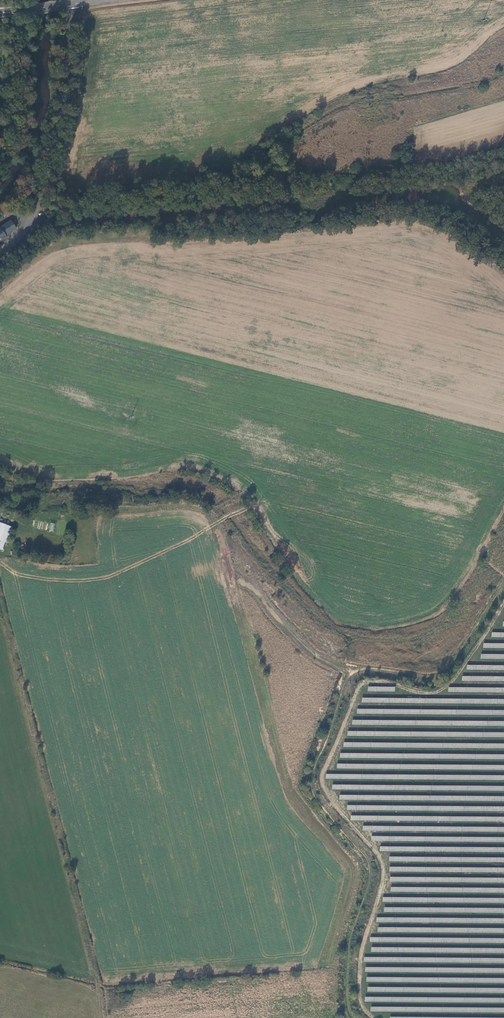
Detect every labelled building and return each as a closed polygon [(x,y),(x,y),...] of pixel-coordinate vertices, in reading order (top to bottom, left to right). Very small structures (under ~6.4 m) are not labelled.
[(15,227),(9,219),(0,226),(0,241),(7,235),(6,234),(15,227)] [(2,549),(5,541),(9,542),(14,526),(0,521),(0,548),(2,549)]
